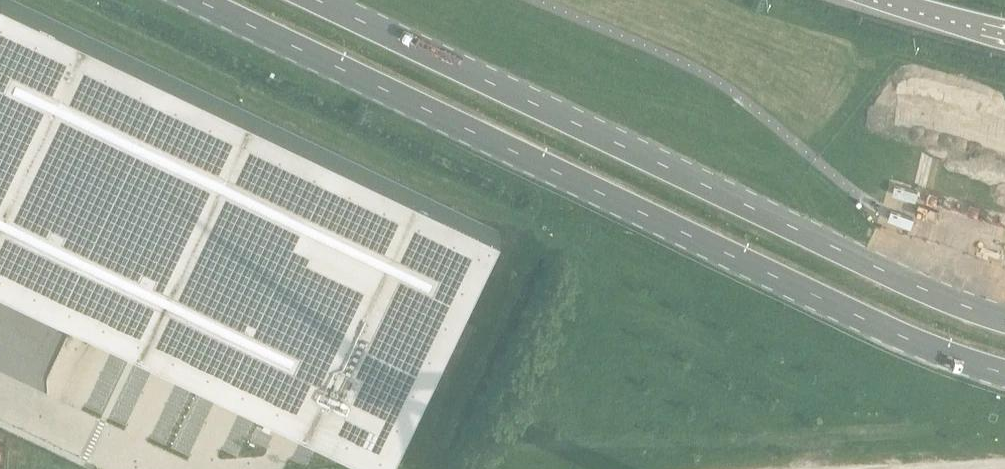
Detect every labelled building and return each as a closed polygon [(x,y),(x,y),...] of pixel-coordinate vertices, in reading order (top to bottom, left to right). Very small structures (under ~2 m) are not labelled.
[(70,313),(316,430),(318,427),(387,459),(400,433),(403,435),(426,387),(458,320),(501,231),(17,0),(0,0),(0,279),(70,313)]
